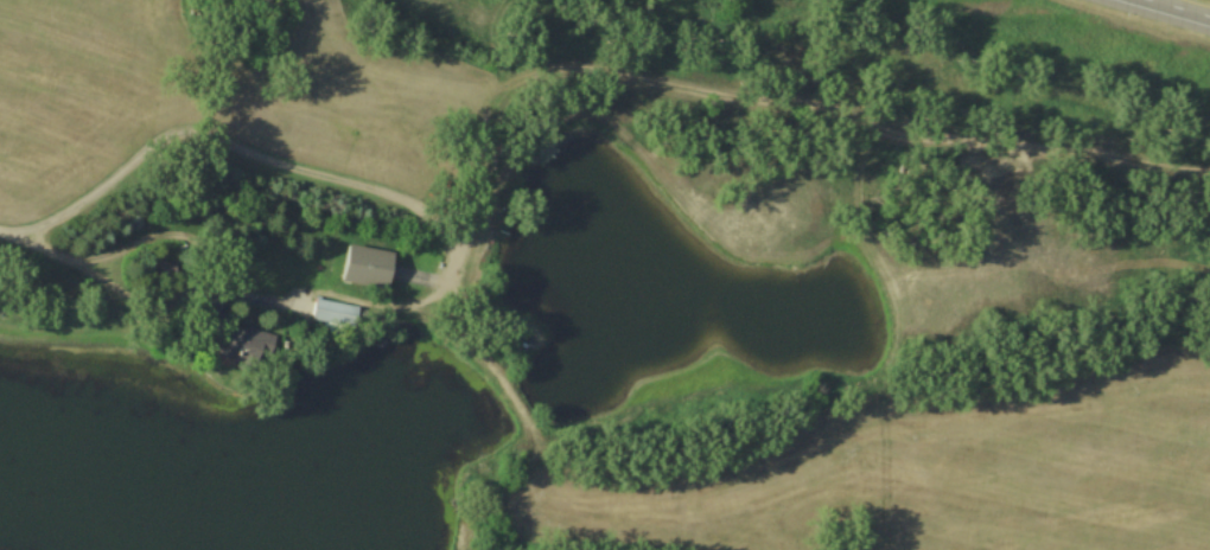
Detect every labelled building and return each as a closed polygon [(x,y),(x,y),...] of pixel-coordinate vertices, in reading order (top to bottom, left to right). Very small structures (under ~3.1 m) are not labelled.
[(402,254),(357,243),(348,280),(394,291),(402,254)] [(319,319),(355,324),(358,307),(321,302),(319,319)]
